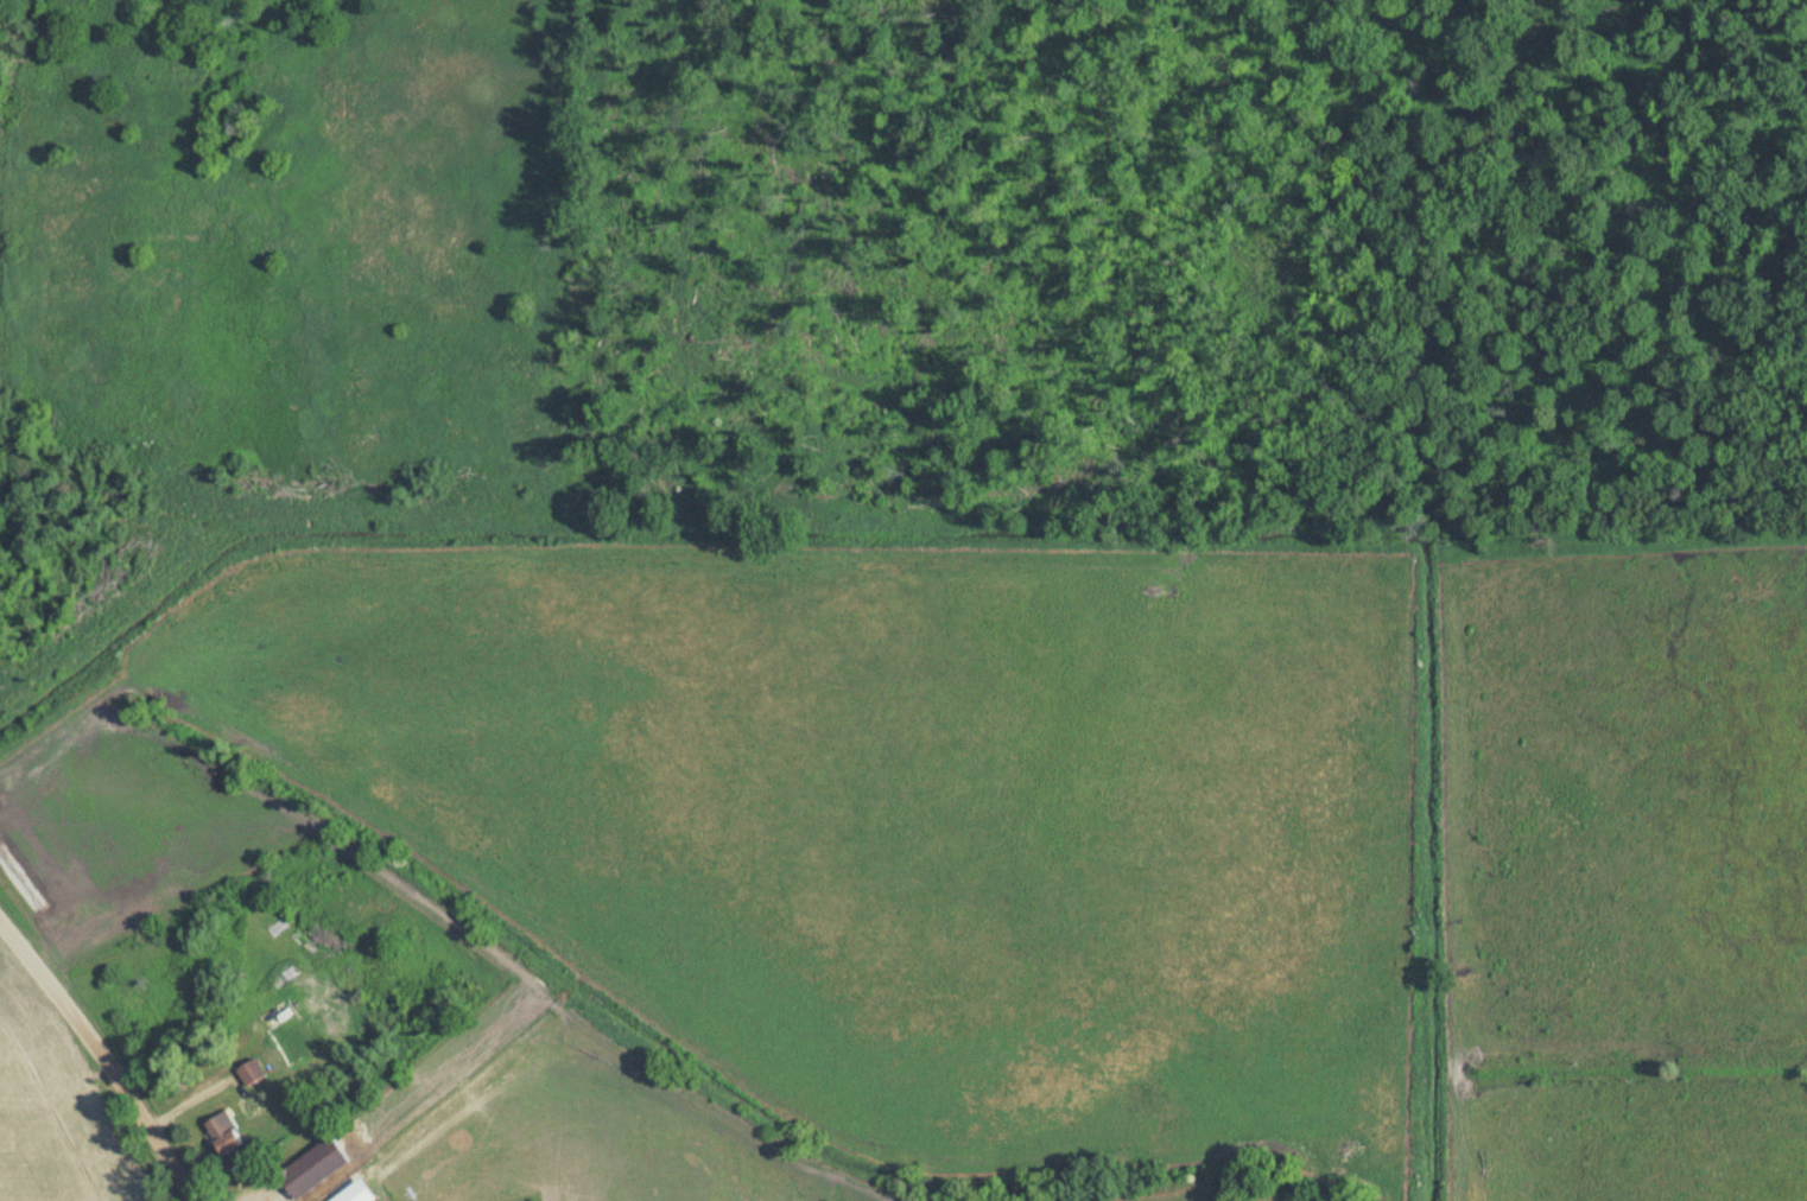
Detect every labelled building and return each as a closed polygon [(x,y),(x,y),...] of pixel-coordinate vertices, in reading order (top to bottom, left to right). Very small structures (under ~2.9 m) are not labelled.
[(270,1077),(260,1060),(239,1073),(249,1090),(270,1077)] [(249,1144),(230,1112),(207,1125),(226,1157),(249,1144)] [(282,1173),(297,1200),(298,1200),(358,1167),(342,1139),(282,1173)]
